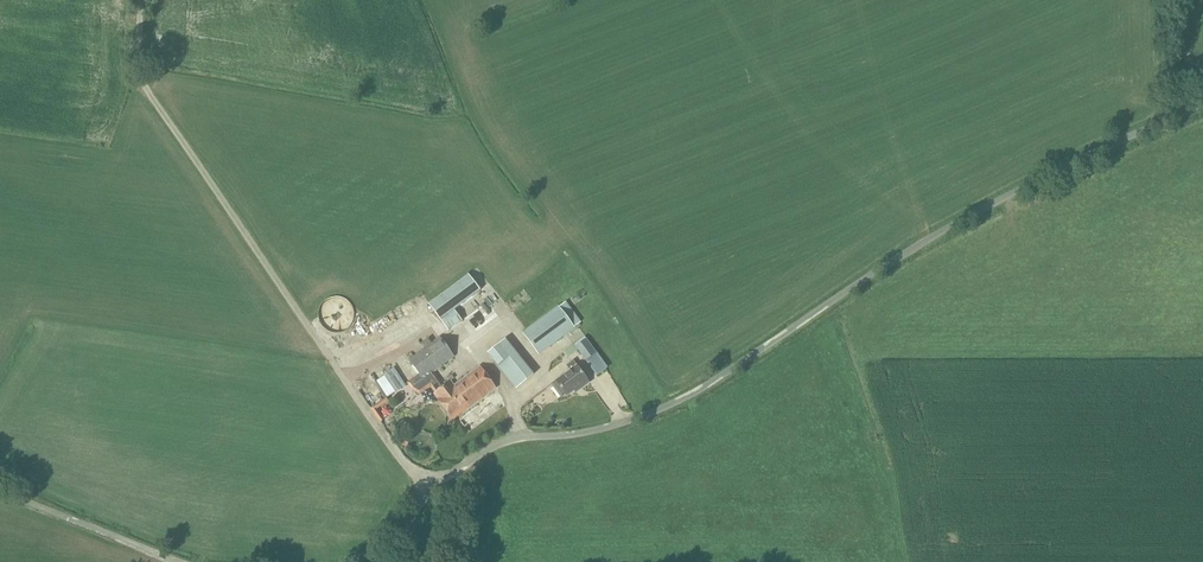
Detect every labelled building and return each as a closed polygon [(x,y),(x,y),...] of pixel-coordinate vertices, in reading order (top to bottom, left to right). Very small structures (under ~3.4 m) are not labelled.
[(1000,229),(1007,227),(1004,216),(996,218),(1000,229)] [(556,257),(547,266),(559,277),(568,268),(556,257)] [(429,303),(449,330),(461,321),(454,311),(456,309),(481,291),(469,274),(429,303)] [(564,288),(574,281),(569,275),(560,281),(564,288)] [(316,323),(346,324),(347,300),(316,299),(316,323)] [(523,333),(539,355),(575,328),(582,322),(567,301),(559,307),(559,306),(539,321),(538,322),(537,323),(523,333)] [(440,337),(409,360),(420,375),(424,380),(434,372),(455,357),(440,337)] [(499,344),(488,353),(499,367),(517,389),(535,375),(517,352),(506,339),(499,344)] [(587,340),(576,347),(578,350),(586,361),(597,353),(587,340)] [(401,355),(386,364),(393,376),(408,366),(401,355)] [(557,381),(553,384),(562,397),(566,394),(567,396),(581,386),(582,388),(589,383),(577,366),(574,361),(568,365),(572,370),(557,381)] [(420,375),(408,384),(413,390),(420,394),(430,387),(435,394),(439,400),(453,419),(495,388),(480,367),(454,386),(451,388),(449,386),(448,385),(445,387),(434,372),(424,380),(420,375)] [(367,401),(373,398),(367,386),(361,389),(367,401)]
